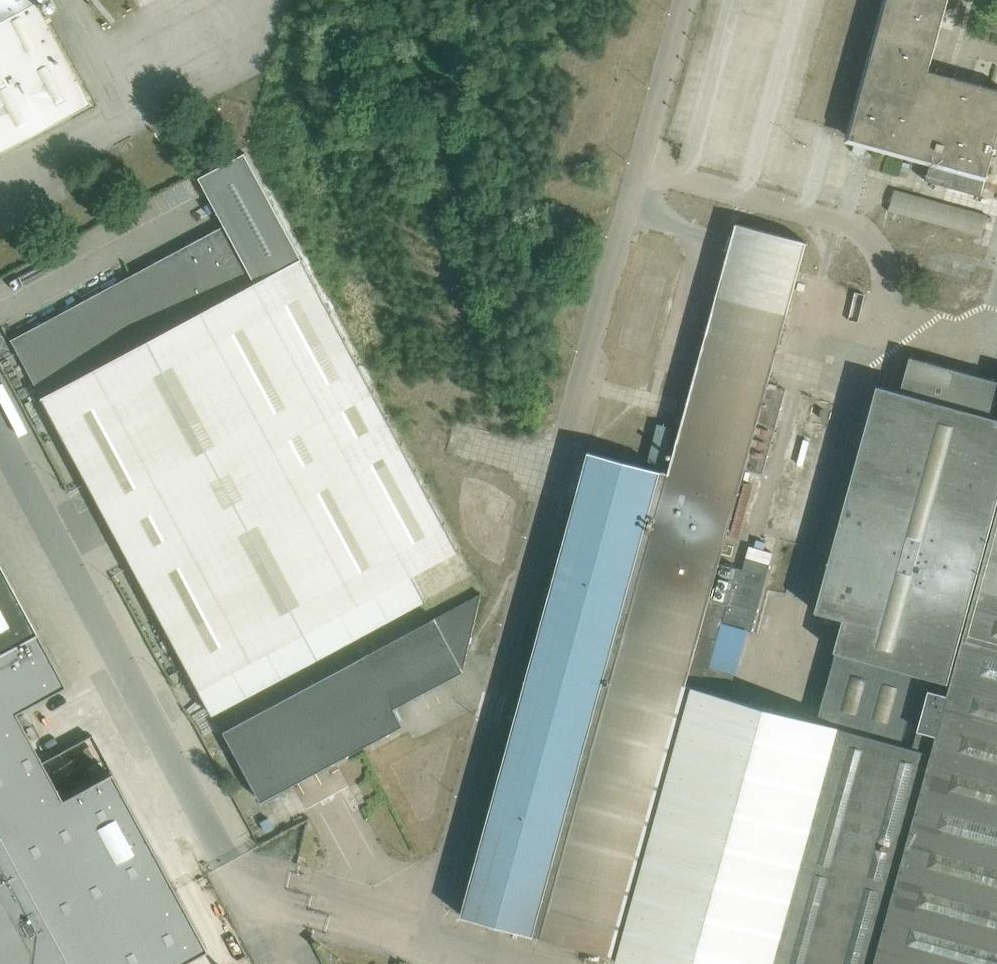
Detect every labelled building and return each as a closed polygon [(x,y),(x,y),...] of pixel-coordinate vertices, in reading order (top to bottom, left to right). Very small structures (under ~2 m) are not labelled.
[(34,0),(0,0),(0,21),(35,2),(34,0)] [(931,160),(987,175),(996,138),(996,89),(929,70),(948,0),(888,0),(850,138),(931,160)] [(35,2),(0,21),(0,152),(89,104),(35,2)] [(245,152),(199,177),(225,225),(255,283),(302,258),(245,152)] [(987,175),(931,160),(926,179),(981,194),(987,175)] [(763,473),(776,426),(786,389),(768,384),(807,242),(736,223),(706,332),(694,328),(681,374),(694,377),(668,472),(541,937),(618,958),(693,687),(686,685),(709,600),(726,605),(737,567),(719,563),(745,468),(763,473)] [(42,397),(255,283),(225,225),(11,339),(42,397)] [(459,551),(302,258),(255,283),(42,397),(212,714),(426,600),(413,575),(459,551)] [(992,416),(996,398),(996,380),(910,356),(900,391),(877,384),(815,610),(843,618),(834,650),(955,683),(996,524),(996,417),(992,416)] [(541,937),(668,472),(589,451),(584,470),(461,915),(541,937)] [(753,485),(745,483),(731,537),(738,539),(753,485)] [(955,683),(951,697),(932,691),(920,731),(939,736),(935,753),(878,963),(996,963),(996,524),(955,683)] [(737,567),(726,605),(721,623),(751,631),(769,564),(745,557),(742,569),(737,567)] [(0,568),(0,650),(34,632),(0,568)] [(481,593),(366,654),(395,707),(463,670),(481,593)] [(709,667),(721,623),(726,605),(709,600),(686,685),(693,687),(729,696),(734,674),(709,667)] [(59,797),(13,711),(63,684),(34,632),(0,650),(0,963),(175,963),(204,948),(109,771),(59,797)] [(404,725),(395,707),(366,654),(223,731),(261,801),(404,725)] [(729,696),(693,687),(618,958),(618,960),(631,963),(878,963),(935,753),(818,721),(729,696)]
